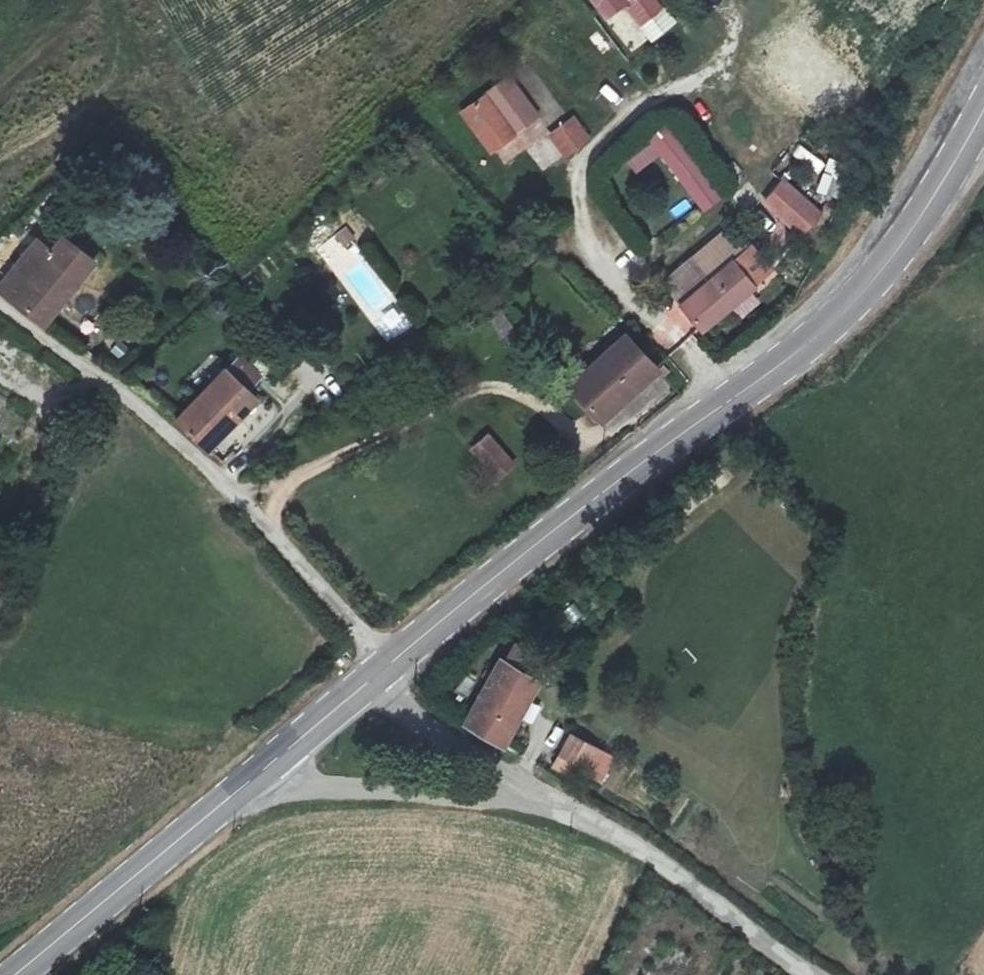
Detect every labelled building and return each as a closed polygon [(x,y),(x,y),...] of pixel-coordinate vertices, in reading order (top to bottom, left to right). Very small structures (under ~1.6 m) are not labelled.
[(605,21),(626,7),(651,42),(677,24),(660,0),(590,0),(605,21)] [(492,155),(543,116),(510,73),(459,112),(492,155)] [(822,73),(796,93),(804,103),(830,84),(822,73)] [(575,113),(548,133),(567,158),(593,137),(575,113)] [(648,136),(704,213),(725,197),(669,121),(648,136)] [(763,201),(804,237),(826,212),(785,177),(763,201)] [(663,279),(701,325),(747,285),(760,299),(780,282),(722,216),(663,279)] [(37,238),(0,285),(0,288),(45,322),(93,261),(61,235),(55,231),(44,234),(39,240),(37,238)] [(350,242),(324,263),(375,324),(401,302),(350,242)] [(507,337),(517,330),(502,309),(491,317),(507,337)] [(117,358),(133,348),(123,330),(107,340),(117,358)] [(602,416),(658,364),(626,332),(570,383),(602,416)] [(226,366),(177,418),(208,449),(257,396),(248,387),(260,374),(240,355),(228,368),(226,366)] [(498,476),(514,462),(489,433),(473,447),(498,476)] [(465,721),(503,745),(538,680),(500,657),(465,721)] [(553,765),(572,775),(575,768),(581,771),(584,765),(585,766),(597,745),(571,733),(553,765)]
